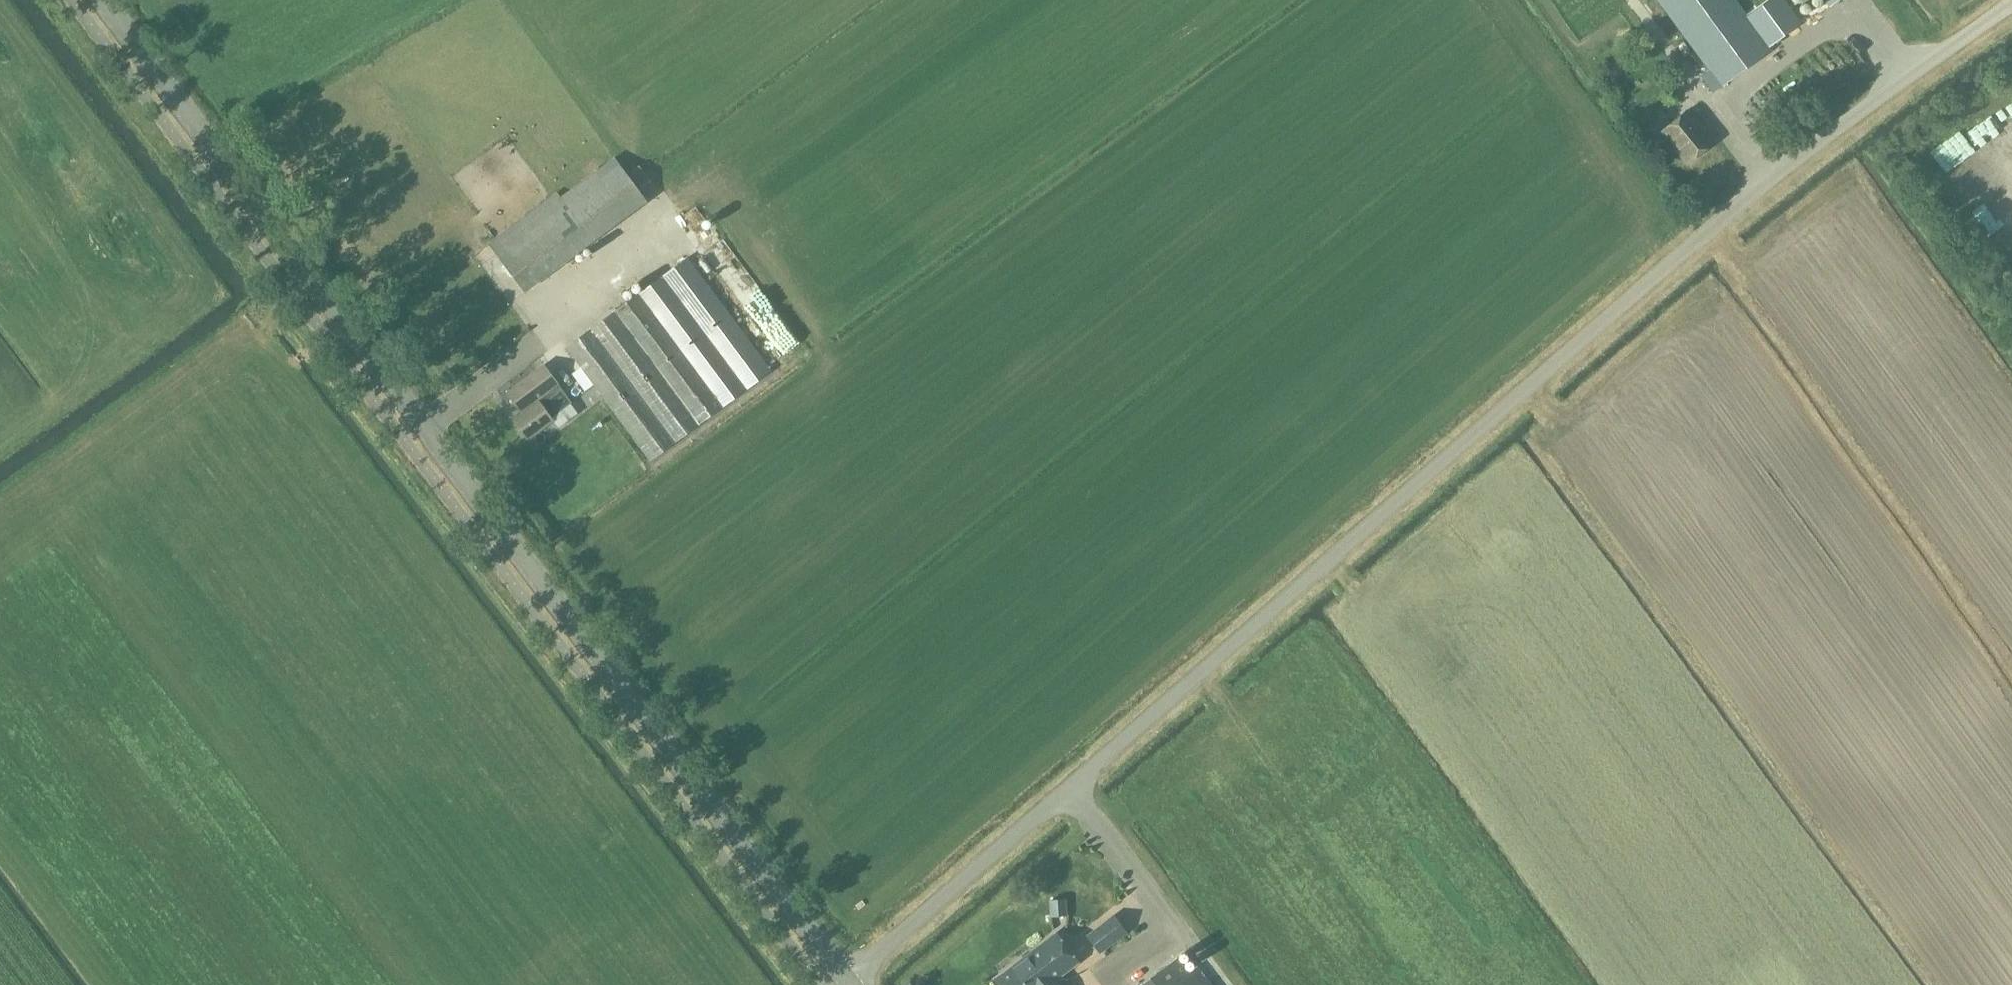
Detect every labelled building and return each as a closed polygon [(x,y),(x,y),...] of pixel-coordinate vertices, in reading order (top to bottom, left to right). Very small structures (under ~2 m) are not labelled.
[(1683,65),(1697,55),(1708,71),(1699,76),(1712,93),(1771,51),(1769,48),(1771,47),(1800,25),(1782,0),(1771,0),(1758,9),(1752,0),(1637,0),(1683,65)] [(1686,111),(1661,131),(1687,164),(1713,144),(1686,111)] [(1946,130),(1929,137),(1938,162),(1955,156),(1946,130)] [(526,294),(647,202),(615,158),(561,198),(557,192),(488,243),(526,294)] [(1983,224),(2011,206),(2011,192),(1976,214),(1983,224)] [(771,371),(687,257),(566,348),(650,462),(771,371)] [(520,414),(521,416),(519,418),(514,419),(512,420),(511,424),(513,426),(518,427),(528,441),(554,422),(551,418),(571,403),(560,388),(561,386),(545,365),(507,394),(521,414),(520,414)] [(1050,916),(1066,915),(1065,901),(1049,902),(1050,916)] [(1114,915),(1087,936),(1100,954),(1128,933),(1114,915)] [(989,964),(998,976),(1054,935),(1045,923),(989,964)] [(1057,933),(996,980),(1000,984),(1062,984),(1057,979),(1079,962),(1057,933)] [(1197,966),(1188,973),(1177,958),(1141,984),(1211,984),(1197,966)]
